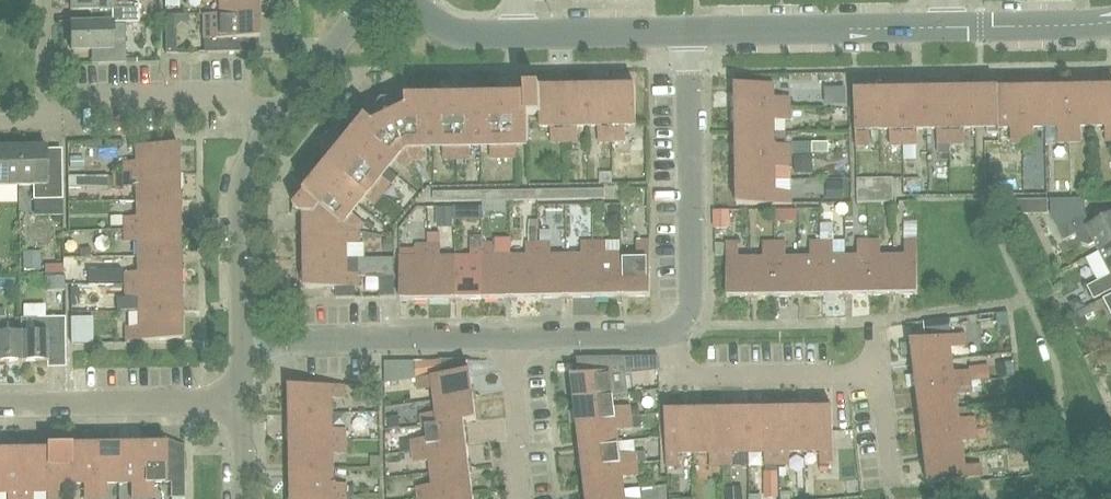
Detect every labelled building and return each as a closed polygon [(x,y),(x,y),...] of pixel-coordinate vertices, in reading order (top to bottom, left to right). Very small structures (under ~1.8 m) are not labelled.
[(70,11),(96,11),(96,24),(124,24),(124,22),(138,22),(138,2),(135,0),(69,0),(70,11)] [(258,0),(203,0),(203,2),(219,2),(219,15),(258,14),(258,0)] [(258,38),(258,14),(219,15),(203,15),(203,39),(208,39),(208,52),(241,52),(241,51),(236,51),(236,38),(258,38)] [(124,24),(96,24),(70,25),(70,51),(97,50),(97,64),(125,64),(124,40),(124,24)] [(735,108),(790,108),(790,97),(773,97),(773,84),(735,85),(735,108)] [(304,216),(361,229),(365,223),(349,210),(362,195),(374,205),(392,183),(380,173),(392,158),(404,169),(412,160),(423,160),(423,145),(443,144),(443,160),(470,159),(470,144),(491,143),(491,159),(518,159),(518,143),(529,143),(528,115),(540,115),(541,128),(551,128),(551,143),(578,142),(578,128),(598,127),(599,142),(626,142),(625,127),(636,126),(636,87),(526,89),(526,98),(382,100),(365,120),(308,192),(296,206),(304,214),(304,216)] [(1064,88),(1065,142),(1080,142),(1080,127),(1090,127),(1090,87),(1064,88)] [(1090,127),(1105,127),(1105,142),(1110,142),(1110,87),(1090,87),(1090,127)] [(1012,89),(1013,143),(1033,143),(1033,128),(1038,128),(1038,88),(1012,89)] [(1038,88),(1038,128),(1058,127),(1058,143),(1065,142),(1064,88),(1038,88)] [(986,129),(987,134),(998,133),(998,128),(1010,128),(1010,143),(1013,143),(1012,89),(951,90),(952,144),(964,144),(964,129),(986,129)] [(903,91),(904,145),(917,144),(917,130),(928,130),(927,90),(903,91)] [(927,90),(928,130),(937,129),(937,144),(952,144),(951,90),(927,90)] [(879,91),(855,92),(856,146),(870,145),(869,130),(880,130),(879,91)] [(889,145),(904,145),(903,91),(879,91),(880,130),(889,130),(889,145)] [(736,132),(774,132),(773,119),(790,119),(790,108),(735,108),(736,132)] [(736,156),(791,155),(790,144),(774,144),(774,132),(736,132),(736,156)] [(122,173),(179,172),(178,144),(134,145),(135,161),(122,161),(122,173)] [(20,186),(19,147),(0,148),(0,186),(20,186)] [(46,147),(19,147),(20,186),(33,185),(33,200),(62,199),(62,173),(47,173),(46,147)] [(737,180),(777,179),(777,166),(791,166),(791,155),(736,156),(737,180)] [(179,199),(179,172),(122,173),(122,174),(112,174),(112,185),(135,184),(136,200),(179,199)] [(859,200),(893,200),(893,177),(859,177),(859,200)] [(777,179),(737,180),(737,203),(793,202),(793,190),(777,191),(777,179)] [(827,180),(827,199),(843,199),(844,180),(827,180)] [(566,200),(594,199),(594,189),(566,190),(566,200)] [(594,189),(594,199),(605,199),(605,189),(594,189)] [(538,200),(538,190),(510,191),(511,201),(538,200)] [(566,190),(538,190),(538,200),(539,200),(566,200),(566,190)] [(481,201),(483,201),(483,191),(455,192),(455,202),(481,201)] [(510,191),(483,191),(483,201),(511,201),(510,191)] [(455,202),(455,192),(434,192),(434,202),(455,202)] [(1100,251),(1110,245),(1110,216),(1091,226),(1085,213),(1085,198),(1051,200),(1051,215),(1064,240),(1077,234),(1081,242),(1089,245),(1095,241),(1100,251)] [(180,227),(179,199),(136,200),(136,215),(123,215),(124,228),(180,227)] [(305,258),(348,258),(348,243),(361,242),(361,229),(304,216),(305,258)] [(180,254),(180,227),(124,228),(124,241),(136,240),(136,255),(180,254)] [(441,232),(429,232),(429,243),(428,243),(429,299),(457,299),(456,255),(442,255),(441,232)] [(456,255),(457,299),(485,298),(484,242),(483,242),(482,235),(471,235),(471,255),(456,255)] [(917,294),(917,238),(905,238),(905,255),(893,255),(894,294),(917,294)] [(651,295),(650,239),(637,240),(637,252),(622,252),(623,296),(651,295)] [(870,294),(869,239),(857,239),(858,255),(846,256),(846,294),(870,294)] [(894,294),(893,255),(882,255),(882,239),(869,239),(870,294),(894,294)] [(596,296),(594,240),(582,241),(582,253),(567,253),(568,297),(596,296)] [(623,296),(622,252),(607,252),(607,240),(594,240),(596,296),(623,296)] [(799,295),(798,256),(788,256),(788,240),(775,241),(775,295),(799,295)] [(822,295),(822,240),(810,240),(810,256),(798,256),(799,295),(822,295)] [(846,294),(846,256),(834,256),(834,240),(822,240),(822,295),(846,294)] [(568,297),(567,253),(553,253),(552,241),(539,242),(540,297),(568,297)] [(751,295),(751,257),(740,257),(740,241),(727,242),(728,295),(751,295)] [(775,295),(775,241),(764,241),(764,257),(751,257),(751,295),(775,295)] [(484,242),(485,298),(512,298),(511,254),(496,254),(496,242),(484,242)] [(540,297),(539,242),(525,242),(525,254),(511,254),(512,298),(540,297)] [(415,249),(400,249),(401,300),(429,299),(428,243),(415,243),(415,249)] [(1100,251),(1110,272),(1110,245),(1100,251)] [(180,254),(136,255),(137,270),(125,271),(125,283),(181,281),(180,254)] [(365,258),(348,258),(305,258),(305,287),(336,286),(355,286),(361,286),(360,273),(366,273),(365,258)] [(1088,286),(1095,299),(1110,290),(1110,274),(1088,286)] [(182,309),(181,281),(125,283),(125,295),(137,295),(137,310),(182,309)] [(355,286),(336,286),(336,296),(355,296),(355,286)] [(1103,298),(1110,315),(1110,294),(1103,298)] [(182,336),(182,309),(137,310),(137,327),(126,327),(126,338),(182,336)] [(21,331),(22,362),(47,362),(47,346),(60,345),(60,336),(65,336),(64,317),(21,318),(21,331)] [(21,331),(6,332),(5,318),(0,319),(0,362),(22,362),(21,331)] [(913,361),(952,357),(951,345),(966,343),(965,331),(910,338),(913,361)] [(916,385),(971,379),(969,367),(953,369),(952,357),(913,361),(916,385)] [(442,361),(416,363),(418,377),(444,374),(462,371),(461,362),(443,364),(442,361)] [(434,399),(474,394),(471,370),(462,371),(444,374),(418,377),(419,388),(432,386),(434,399)] [(574,401),(616,395),(614,383),(628,381),(626,370),(571,377),(574,401)] [(918,409),(958,404),(956,392),(972,390),(971,379),(916,385),(918,409)] [(290,413),(334,413),(333,397),(346,396),(346,385),(290,386),(290,413)] [(474,394),(434,399),(435,411),(420,413),(422,425),(424,424),(477,418),(474,394)] [(617,406),(616,395),(574,401),(577,424),(632,417),(630,405),(617,406)] [(921,433),(976,426),(975,415),(959,417),(958,404),(918,409),(921,433)] [(777,407),(749,408),(750,451),(765,451),(765,463),(778,463),(777,407)] [(805,407),(777,407),(778,463),(791,463),(791,451),(805,451),(805,407)] [(832,407),(805,407),(805,451),(819,450),(819,462),(833,462),(832,407)] [(722,408),(694,409),(694,452),(710,452),(710,464),(722,463),(722,408)] [(722,408),(722,463),(735,463),(735,451),(750,451),(749,408),(722,408)] [(666,409),(667,464),(680,464),(679,452),(694,452),(694,409),(666,409)] [(291,441),(346,440),(346,427),(334,427),(334,413),(290,413),(291,441)] [(633,427),(632,417),(577,424),(580,447),(621,442),(620,429),(633,427)] [(469,443),(466,420),(477,418),(424,424),(426,438),(411,439),(413,451),(469,443)] [(924,457),(964,452),(962,440),(978,438),(976,426),(921,433),(924,457)] [(170,498),(185,498),(184,471),(166,471),(166,443),(156,443),(156,438),(142,438),(142,444),(141,444),(144,498),(155,498),(154,482),(170,482),(170,498)] [(291,469),(334,468),(334,451),(346,451),(346,440),(291,441),(291,469)] [(623,453),(621,442),(580,447),(583,470),(637,463),(636,451),(623,453)] [(469,443),(413,451),(414,460),(428,458),(430,472),(471,466),(469,443)] [(72,484),(83,484),(83,498),(88,498),(96,498),(94,444),(71,445),(70,445),(72,484)] [(107,483),(119,483),(118,444),(94,444),(96,498),(107,498),(107,483)] [(141,444),(118,444),(119,483),(131,483),(131,498),(144,498),(141,444)] [(70,445),(46,445),(46,449),(48,492),(48,498),(60,498),(60,484),(72,484),(70,445)] [(20,449),(0,450),(0,493),(7,493),(7,498),(21,498),(20,449)] [(20,449),(21,498),(32,498),(32,492),(48,492),(46,449),(43,449),(20,449)] [(964,452),(924,457),(927,481),(982,474),(981,462),(965,464),(964,452)] [(639,474),(637,463),(583,470),(586,493),(627,488),(625,476),(639,474)] [(471,466),(430,472),(432,483),(417,485),(419,497),(474,490),(471,466)] [(291,496),(347,495),(346,482),(335,483),(334,468),(291,469),(291,496)] [(627,488),(586,493),(587,498),(628,498),(627,488)] [(419,497),(419,498),(476,498),(474,490),(419,497)]
